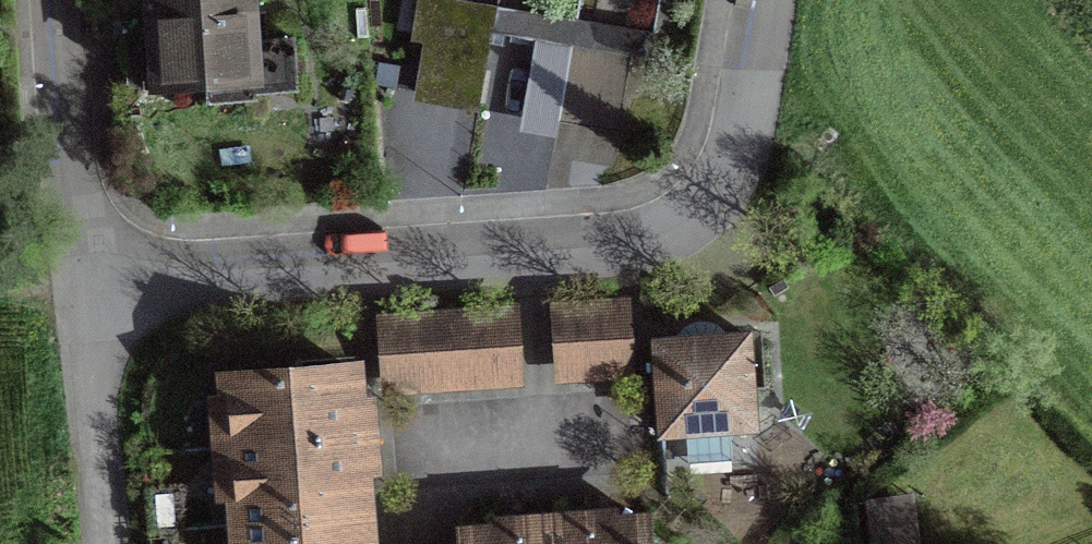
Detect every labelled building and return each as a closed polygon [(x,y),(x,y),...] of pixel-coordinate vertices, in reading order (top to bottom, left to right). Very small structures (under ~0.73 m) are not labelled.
[(248,0),(147,0),(146,0),(149,41),(138,42),(142,94),(203,89),(205,107),(253,104),(252,86),(294,83),(291,42),(252,45),(248,0)] [(479,104),(494,6),(456,0),(417,0),(414,18),(427,20),(415,94),(479,104)] [(626,59),(528,42),(515,113),(613,130),(626,59)] [(624,363),(620,309),(555,313),(559,368),(596,365),(624,363)] [(514,371),(510,316),(380,326),(384,380),(455,375),(514,371)] [(752,431),(745,339),(721,341),(721,343),(713,347),(706,340),(697,339),(690,342),(685,349),(680,348),(677,346),(677,344),(653,345),(659,438),(752,431)] [(234,517),(236,543),(364,543),(363,530),(361,507),(358,470),(356,440),(353,405),(351,374),(310,377),(294,364),(281,380),(224,384),(229,450),(234,517)] [(916,496),(867,504),(873,543),(923,543),(916,496)] [(552,534),(511,537),(460,541),(460,543),(646,543),(645,528),(600,531),(552,534)]
